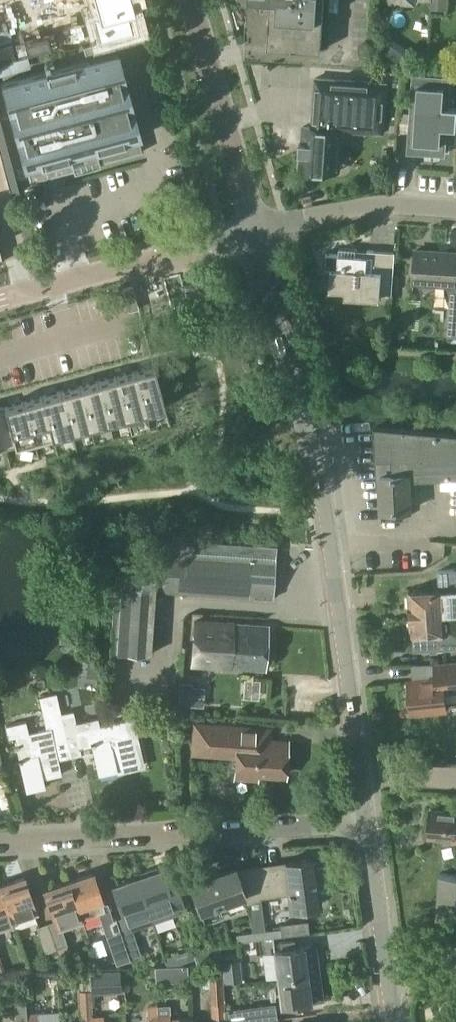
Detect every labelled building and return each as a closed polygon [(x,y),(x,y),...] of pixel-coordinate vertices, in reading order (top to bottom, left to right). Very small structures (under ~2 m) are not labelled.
[(94,3),(90,4),(98,36),(128,27),(124,8),(129,7),(127,0),(93,0),(94,3)] [(270,27),(269,46),(322,50),(323,31),(324,31),(324,23),(325,0),(272,0),(271,19),(270,19),(269,27),(270,27)] [(432,7),(447,8),(447,0),(432,0),(432,7)] [(3,81),(30,181),(73,169),(74,172),(101,165),(100,162),(143,150),(113,37),(83,45),(87,58),(3,81)] [(411,148),(450,151),(451,143),(455,143),(455,105),(454,105),(454,93),(455,93),(455,76),(451,75),(416,72),(411,148)] [(317,77),(313,126),(346,129),(346,130),(371,132),(374,81),(317,77)] [(302,150),(301,167),(340,170),(342,142),(345,140),(346,130),(346,129),(313,126),(304,126),(303,141),(305,142),(304,150),(302,150)] [(1,153),(9,151),(6,140),(0,142),(0,150),(1,153)] [(9,151),(1,153),(4,163),(11,161),(9,151)] [(14,171),(11,161),(4,163),(6,174),(14,171)] [(14,171),(6,174),(9,184),(17,182),(14,171)] [(9,184),(12,194),(20,192),(17,182),(9,184)] [(327,252),(326,268),(332,269),(331,289),(346,290),(346,296),(363,297),(381,299),(381,292),(393,293),(394,288),(394,275),(396,251),(368,249),(368,255),(358,255),(358,249),(340,247),(340,253),(327,252)] [(414,282),(455,285),(455,252),(416,249),(414,282)] [(242,266),(240,258),(233,260),(235,268),(242,266)] [(133,285),(123,288),(126,299),(136,296),(133,285)] [(136,296),(126,299),(129,310),(133,309),(139,308),(138,304),(136,296)] [(165,405),(155,365),(135,371),(146,411),(165,405)] [(127,416),(146,411),(135,371),(117,376),(127,416)] [(109,420),(127,416),(117,376),(98,381),(109,420)] [(90,425),(109,420),(98,381),(80,385),(90,425)] [(72,430),(90,425),(80,385),(61,390),(72,430)] [(53,435),(72,430),(61,390),(42,395),(53,435)] [(35,440),(53,435),(42,395),(24,400),(35,440)] [(16,445),(35,440),(24,400),(5,405),(9,418),(12,429),(16,445)] [(245,402),(246,412),(255,411),(254,401),(245,402)] [(9,418),(5,405),(0,407),(0,420),(9,418)] [(1,432),(12,429),(9,418),(0,420),(0,426),(1,432)] [(377,487),(381,487),(383,518),(404,517),(403,509),(411,509),(410,480),(443,478),(444,488),(455,488),(455,434),(375,427),(377,487)] [(1,432),(6,448),(16,445),(12,429),(1,432)] [(250,591),(255,591),(255,596),(274,597),(277,544),(156,537),(155,551),(153,550),(151,551),(148,551),(146,551),(144,552),(141,552),(139,553),(137,554),(135,555),(132,556),(130,558),(129,559),(127,561),(125,563),(123,565),(122,567),(121,569),(119,571),(118,573),(118,575),(117,578),(116,580),(116,582),(115,585),(115,587),(113,632),(112,652),(152,654),(153,632),(155,591),(250,596),(250,591)] [(448,615),(455,615),(455,582),(445,583),(445,591),(411,592),(411,609),(409,609),(409,617),(448,615)] [(409,618),(412,618),(412,632),(412,634),(415,634),(416,650),(427,649),(455,648),(455,629),(448,629),(448,615),(409,617),(409,618)] [(267,625),(196,620),(195,632),(193,663),(264,668),(267,625)] [(409,681),(410,698),(408,698),(408,707),(412,707),(412,711),(447,708),(445,693),(455,692),(455,662),(435,664),(436,676),(432,676),(432,679),(409,681)] [(192,683),(181,683),(180,712),(191,713),(192,683)] [(6,725),(8,737),(15,735),(27,788),(44,784),(42,777),(61,773),(54,740),(66,738),(61,714),(56,693),(39,697),(46,729),(28,733),(26,721),(6,725)] [(76,723),(73,711),(61,714),(66,738),(77,735),(79,746),(91,743),(91,745),(93,745),(99,772),(116,768),(115,761),(133,757),(125,720),(99,726),(97,718),(76,723)] [(262,727),(196,723),(195,745),(204,746),(203,752),(237,754),(236,775),(257,777),(257,771),(284,773),(286,742),(261,740),(262,727)] [(431,810),(428,837),(446,838),(445,842),(455,843),(455,812),(431,810)] [(313,868),(312,857),(255,864),(259,896),(288,893),(290,907),(318,903),(316,887),(327,885),(324,867),(313,868)] [(245,901),(259,896),(255,864),(234,867),(220,872),(219,868),(209,872),(210,875),(190,882),(204,921),(222,915),(217,902),(242,893),(245,901)] [(165,880),(161,869),(160,869),(159,866),(147,869),(149,873),(137,877),(152,921),(174,913),(173,909),(176,908),(184,905),(175,877),(165,880)] [(81,919),(105,910),(102,899),(93,873),(68,882),(77,907),(81,919)] [(437,917),(455,919),(455,924),(455,874),(439,873),(437,917)] [(0,885),(0,887),(12,921),(36,913),(24,877),(0,885)] [(137,877),(113,885),(124,916),(116,919),(124,945),(126,950),(129,958),(140,954),(131,928),(152,921),(137,877)] [(45,890),(55,920),(47,923),(56,948),(58,948),(59,952),(69,949),(61,927),(81,921),(81,919),(77,907),(68,882),(45,890)] [(13,925),(0,888),(0,929),(13,925)] [(105,923),(116,953),(126,950),(124,945),(116,919),(105,923)] [(56,948),(47,923),(37,926),(46,952),(56,948)] [(251,931),(252,940),(280,936),(279,927),(251,931)] [(252,940),(251,931),(239,932),(240,942),(252,940)] [(277,978),(318,972),(315,944),(303,946),(274,950),(277,978)] [(222,948),(193,950),(197,963),(222,962),(222,948)] [(174,954),(164,957),(166,964),(178,964),(174,954)] [(169,965),(155,965),(156,980),(170,980),(169,965)] [(91,973),(92,992),(121,990),(120,971),(91,973)] [(318,972),(277,978),(281,1005),(310,1001),(322,1000),(318,972)] [(36,974),(24,974),(25,986),(33,985),(36,980),(36,974)] [(222,974),(210,975),(213,1021),(224,1021),(222,974)] [(26,1021),(27,1021),(27,1013),(25,996),(14,997),(16,1021),(26,1021)] [(226,1021),(244,1021),(249,1021),(250,1021),(277,1018),(274,1001),(225,1008),(226,1021)] [(169,1004),(158,1005),(158,1014),(158,1021),(170,1021),(169,1004)] [(92,1015),(91,1009),(80,1010),(81,1021),(92,1021),(92,1015)] [(26,1021),(38,1021),(37,1012),(27,1013),(27,1021),(26,1021)] [(148,1021),(158,1021),(158,1014),(148,1014),(148,1021)]
